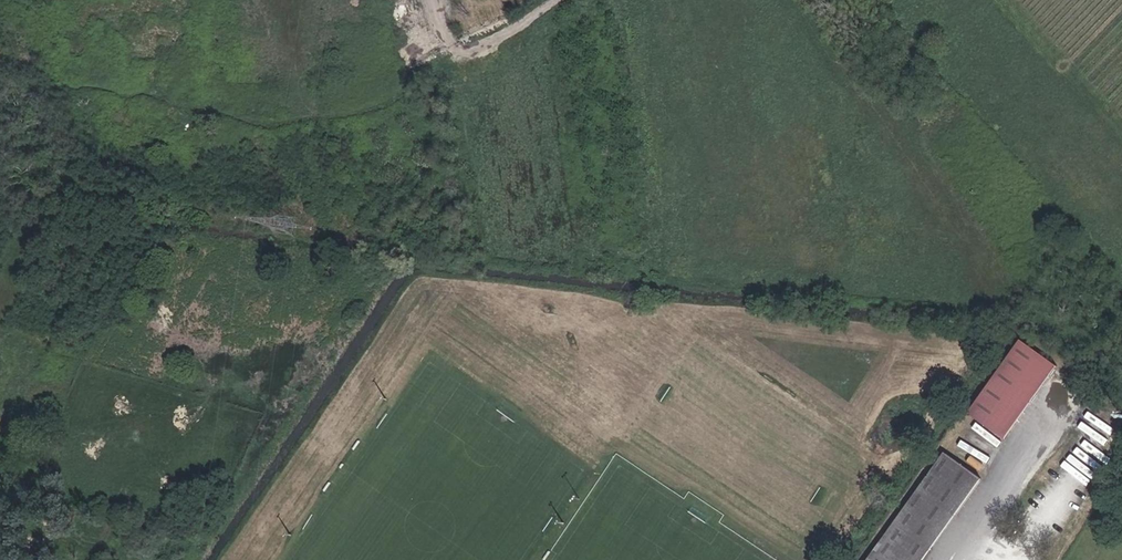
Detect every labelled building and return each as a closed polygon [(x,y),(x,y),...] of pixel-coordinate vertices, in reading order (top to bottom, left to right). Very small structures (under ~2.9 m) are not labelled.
[(1008,440),(1061,368),(1024,341),(971,413),(1008,440)] [(981,478),(943,452),(884,538),(868,559),(924,559),(981,478)]
